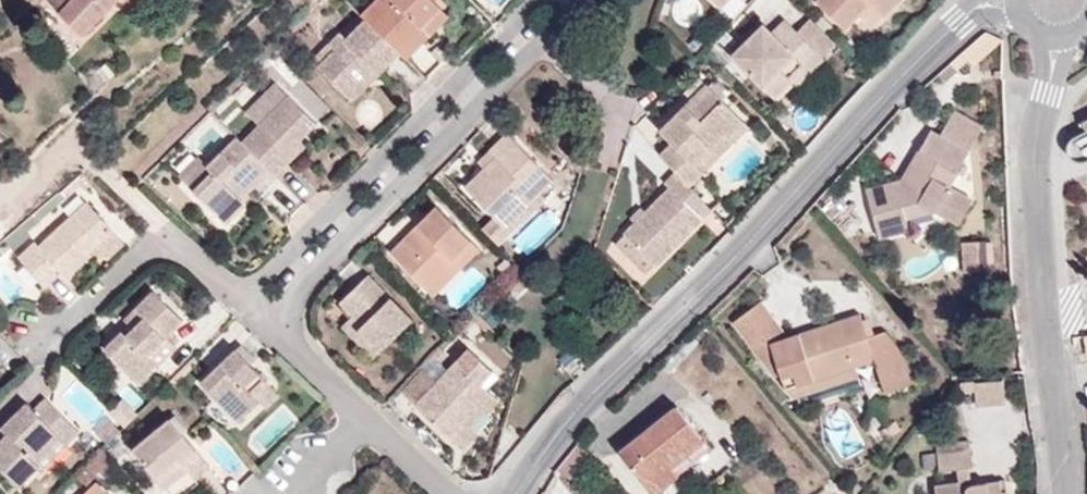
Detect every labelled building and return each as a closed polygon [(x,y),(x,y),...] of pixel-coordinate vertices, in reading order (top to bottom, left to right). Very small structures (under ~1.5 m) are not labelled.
[(82,35),(114,2),(116,0),(45,0),(82,35)] [(140,0),(116,0),(114,2),(128,13),(140,0)] [(406,60),(429,37),(420,28),(440,9),(431,0),(376,0),(360,16),(365,21),(398,53),(406,60)] [(816,2),(844,30),(870,3),(883,17),(899,0),(818,0),(816,2)] [(420,28),(429,37),(448,17),(440,9),(420,28)] [(809,19),(796,32),(820,56),(833,43),(809,19)] [(803,64),(811,71),(823,59),(820,56),(796,32),(785,20),(772,32),(764,25),(731,56),(774,100),(792,82),(787,78),(803,64)] [(351,101),(398,53),(365,21),(345,40),(339,34),(329,45),(334,51),(317,68),(351,101)] [(334,51),(329,45),(312,62),(317,68),(334,51)] [(957,71),(950,62),(938,74),(945,81),(957,71)] [(796,86),(811,71),(803,64),(787,78),(792,82),(796,86)] [(244,113),(258,126),(287,96),(274,82),(244,113)] [(671,144),(659,155),(676,173),(688,186),(702,172),(694,164),(724,134),(728,137),(741,121),(707,86),(660,132),(671,144)] [(258,126),(241,142),(270,170),(274,175),(299,152),(293,145),(301,139),(316,124),(287,96),(258,126)] [(952,109),(938,134),(969,151),(983,128),(952,109)] [(748,126),(741,121),(728,137),(724,134),(694,164),(702,172),(748,126)] [(1082,129),(1075,132),(1073,134),(1072,135),(1071,136),(1070,137),(1069,139),(1069,140),(1068,142),(1068,143),(1068,144),(1068,146),(1068,148),(1068,149),(1068,150),(1069,152),(1070,153),(1071,155),(1072,156),(1074,158),(1076,159),(1078,160),(1081,161),(1085,161),(1086,160),(1086,126),(1082,129)] [(969,151),(938,134),(930,131),(901,180),(865,189),(878,239),(908,230),(906,220),(901,206),(918,202),(936,212),(958,225),(972,202),(948,188),(969,151)] [(487,174),(483,171),(465,188),(505,228),(553,181),(507,134),(489,150),(496,157),(500,161),(487,174)] [(241,142),(237,138),(209,166),(203,161),(183,181),(225,222),(245,203),(240,199),(252,187),(270,170),(241,142)] [(293,145),(299,152),(306,145),(301,139),(293,145)] [(183,181),(203,161),(198,157),(178,176),(183,181)] [(496,157),(483,171),(487,174),(500,161),(496,157)] [(274,175),(270,170),(252,187),(260,194),(277,177),(274,175)] [(656,266),(710,210),(688,186),(676,173),(664,184),(668,189),(644,213),(634,223),(623,234),(656,266)] [(112,230),(86,202),(39,247),(35,242),(18,258),(44,288),(61,273),(66,279),(93,255),(89,251),(94,247),(112,230)] [(906,220),(936,212),(918,202),(901,206),(906,220)] [(452,259),(461,268),(480,249),(436,206),(389,252),(424,287),(452,259)] [(628,218),(634,223),(644,213),(639,208),(628,218)] [(123,242),(112,230),(94,247),(106,259),(123,242)] [(434,296),(461,268),(452,259),(424,287),(434,296)] [(973,282),(975,289),(992,285),(985,261),(968,266),(973,282)] [(348,319),(380,352),(412,319),(368,275),(339,302),(352,315),(348,319)] [(966,292),(975,289),(973,282),(964,285),(966,292)] [(163,341),(166,338),(172,333),(184,321),(153,291),(125,320),(129,324),(133,328),(126,335),(122,331),(105,349),(138,384),(157,366),(148,357),(163,341)] [(791,346),(787,338),(760,302),(733,322),(774,375),(779,374),(783,387),(789,386),(855,365),(874,359),(877,367),(893,362),(901,388),(910,385),(900,352),(885,332),(867,337),(860,315),(800,333),(802,343),(791,346)] [(373,359),(380,352),(348,319),(341,327),(373,359)] [(129,324),(122,331),(126,335),(133,328),(129,324)] [(800,333),(787,338),(791,346),(802,343),(800,333)] [(172,350),(163,341),(148,357),(157,366),(172,350)] [(261,402),(262,404),(276,391),(236,350),(202,382),(239,422),(261,402)] [(470,396),(480,384),(490,373),(469,353),(459,364),(456,361),(414,406),(449,439),(481,406),(476,402),(470,396)] [(560,365),(575,382),(590,370),(574,353),(560,365)] [(884,394),(901,388),(893,362),(877,367),(884,394)] [(855,365),(789,386),(792,399),(858,378),(855,365)] [(972,381),(961,382),(962,394),(972,391),(972,381)] [(486,390),(480,384),(470,396),(476,402),(486,390)] [(276,391),(262,404),(266,408),(280,396),(276,391)] [(7,422),(13,430),(7,435),(0,443),(0,466),(20,487),(41,467),(36,461),(61,437),(68,445),(80,433),(46,399),(35,411),(27,404),(7,422)] [(619,451),(653,493),(655,493),(710,450),(675,407),(619,451)] [(171,418),(133,449),(167,488),(188,471),(195,479),(210,467),(171,418)] [(13,430),(7,422),(1,428),(7,435),(13,430)] [(893,422),(883,429),(888,437),(899,431),(893,422)] [(44,470),(68,445),(61,437),(36,461),(41,467),(44,470)] [(936,453),(970,449),(969,440),(934,444),(936,453)] [(973,466),(970,449),(936,453),(938,471),(957,468),(968,467),(973,466)] [(968,467),(957,468),(959,482),(960,493),(961,493),(964,493),(966,489),(971,485),(968,467)] [(971,485),(966,489),(964,493),(961,493),(1007,493),(1004,480),(971,485)] [(959,482),(934,485),(935,493),(960,493),(959,482)] [(97,483),(85,493),(108,493),(97,483)]
